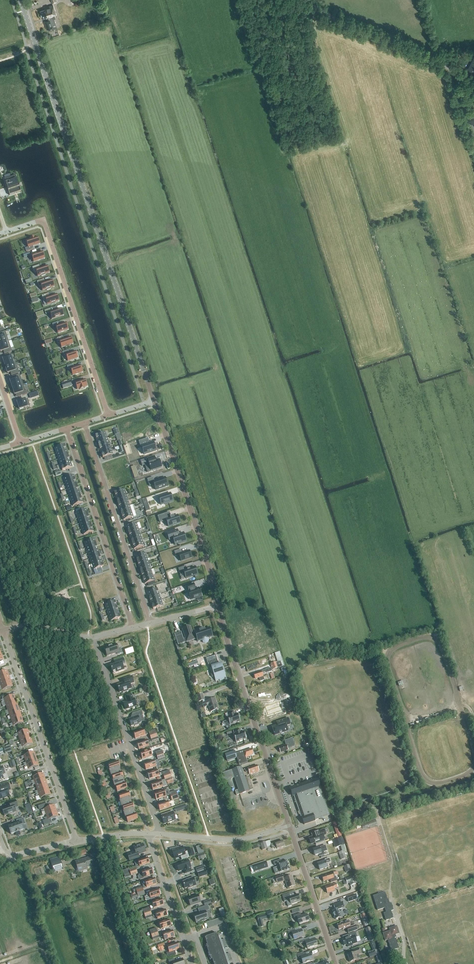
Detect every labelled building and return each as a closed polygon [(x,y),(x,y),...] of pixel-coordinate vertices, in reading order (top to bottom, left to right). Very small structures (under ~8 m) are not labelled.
[(54,16),(56,15),(53,5),(45,8),(45,9),(40,11),(42,18),(46,17),(47,20),(46,20),(46,25),(47,25),(48,30),(56,27),(54,20),(55,19),(55,18),(54,16)] [(11,179),(5,181),(7,187),(8,187),(10,193),(9,193),(10,195),(21,191),(19,187),(17,187),(16,184),(18,183),(16,175),(11,177),(11,179)] [(25,249),(26,252),(34,249),(33,246),(40,244),(38,237),(35,238),(35,237),(30,239),(30,240),(26,241),(28,248),(25,249)] [(31,255),(34,262),(45,259),(43,252),(31,255)] [(39,265),(32,268),(34,273),(36,272),(38,277),(41,275),(42,276),(45,275),(45,274),(50,273),(47,265),(40,268),(39,265)] [(44,279),(37,282),(39,287),(41,286),(43,291),(47,289),(47,290),(51,289),(50,288),(54,287),(52,280),(45,282),(44,279)] [(48,294),(42,296),(44,301),(46,301),(47,305),(52,304),(52,305),(56,303),(55,303),(59,301),(57,294),(49,297),(48,294)] [(52,320),(64,316),(61,309),(53,311),(52,309),(45,311),(46,315),(50,314),(52,320)] [(58,333),(68,330),(66,323),(59,325),(58,322),(52,324),(53,327),(56,327),(58,333)] [(9,342),(5,331),(0,333),(0,344),(9,342)] [(58,341),(57,342),(58,344),(60,343),(62,348),(73,344),(71,337),(64,339),(63,337),(57,338),(58,341)] [(0,344),(0,350),(1,352),(3,351),(4,354),(12,352),(9,342),(0,344)] [(78,358),(76,351),(69,353),(68,351),(62,353),(63,356),(66,355),(68,362),(78,358)] [(6,359),(3,359),(5,366),(13,364),(10,354),(5,355),(6,359)] [(13,364),(5,366),(8,374),(10,373),(11,374),(18,371),(16,363),(13,364)] [(83,372),(80,365),(74,368),(73,365),(67,367),(68,370),(70,369),(73,376),(83,372)] [(13,380),(10,381),(12,388),(23,384),(20,374),(12,377),(13,380)] [(87,386),(85,380),(75,383),(77,390),(79,389),(80,390),(85,388),(85,387),(87,386)] [(71,381),(62,384),(63,389),(73,386),(71,381)] [(23,384),(12,388),(15,395),(18,394),(19,397),(29,394),(27,390),(25,391),(23,384)] [(28,399),(17,402),(20,410),(30,406),(28,399)] [(107,438),(105,433),(95,436),(97,442),(107,438)] [(109,444),(107,438),(97,442),(99,447),(109,444)] [(148,438),(139,442),(141,447),(144,455),(156,451),(153,442),(150,444),(148,438)] [(101,453),(111,449),(109,444),(99,447),(101,453)] [(65,445),(55,449),(57,454),(67,451),(65,445)] [(113,455),(111,449),(101,453),(103,458),(113,455)] [(68,456),(67,451),(57,454),(59,460),(68,456)] [(70,462),(68,456),(59,460),(61,465),(70,462)] [(155,456),(141,461),(142,466),(143,466),(143,465),(145,465),(148,472),(147,472),(162,468),(159,460),(156,460),(155,456)] [(72,467),(70,462),(61,465),(62,471),(72,467)] [(74,475),(64,479),(66,484),(76,481),(74,475)] [(153,477),(147,479),(150,486),(154,485),(156,490),(168,486),(165,478),(154,481),(153,477)] [(77,486),(76,481),(66,484),(68,490),(77,486)] [(79,492),(77,486),(68,490),(69,495),(79,492)] [(126,495),(124,490),(114,493),(116,499),(126,495)] [(81,497),(79,492),(69,495),(71,500),(81,497)] [(170,494),(159,498),(161,505),(165,504),(169,503),(169,502),(173,501),(170,494)] [(128,501),(126,495),(116,499),(118,504),(128,501)] [(83,503),(81,497),(71,500),(73,506),(83,503)] [(130,506),(128,501),(118,504),(120,509),(130,506)] [(131,512),(130,506),(120,509),(122,515),(131,512)] [(86,510),(76,513),(78,519),(88,515),(86,510)] [(124,520),(133,517),(131,512),(122,515),(124,520)] [(158,517),(160,523),(166,521),(168,527),(172,526),(173,526),(176,525),(176,524),(180,523),(178,516),(174,517),(173,516),(171,517),(169,513),(158,517)] [(90,521),(88,515),(78,519),(80,524),(90,521)] [(92,526),(90,521),(80,524),(82,529),(92,526)] [(138,530),(141,529),(139,523),(137,524),(127,527),(129,533),(138,530)] [(94,532),(92,526),(82,529),(84,535),(94,532)] [(140,535),(138,530),(129,533),(131,538),(140,535)] [(169,540),(173,539),(175,545),(186,541),(184,534),(179,535),(177,530),(167,534),(169,540)] [(142,540),(140,535),(131,538),(132,544),(142,540)] [(94,539),(85,543),(87,548),(96,545),(94,539)] [(144,546),(142,540),(132,544),(134,549),(144,546)] [(98,550),(96,545),(87,548),(88,554),(98,550)] [(100,556),(98,550),(88,554),(90,559),(100,556)] [(181,550),(174,552),(176,557),(179,556),(181,562),(192,558),(189,551),(182,554),(181,550)] [(137,562),(147,559),(145,553),(136,557),(137,562)] [(102,561),(100,556),(90,559),(92,564),(102,561)] [(149,565),(147,559),(137,562),(139,568),(149,565)] [(104,567),(102,561),(92,564),(94,570),(101,568),(104,567)] [(151,570),(149,565),(139,568),(141,573),(151,570)] [(186,566),(178,569),(179,573),(184,571),(186,579),(197,575),(195,567),(187,570),(186,566)] [(153,575),(151,570),(141,573),(143,579),(153,575)] [(145,584),(155,581),(153,575),(143,579),(145,584)] [(188,592),(191,600),(202,596),(199,589),(196,590),(194,584),(188,586),(190,592),(188,592)] [(159,595),(157,590),(148,593),(149,598),(159,595)] [(151,604),(161,601),(159,595),(149,598),(151,604)] [(115,601),(105,605),(107,610),(117,607),(115,601)] [(163,606),(161,601),(151,604),(153,609),(163,606)] [(119,612),(117,607),(107,610),(109,616),(119,612)] [(121,618),(119,612),(109,616),(111,621),(121,618)] [(212,637),(209,628),(205,629),(204,629),(199,630),(200,631),(195,633),(193,634),(190,627),(183,629),(187,642),(197,639),(198,642),(202,640),(203,642),(205,643),(207,642),(208,640),(208,638),(212,637)] [(184,643),(182,635),(176,637),(178,645),(184,643)] [(256,643),(245,647),(248,655),(259,651),(258,647),(264,645),(263,641),(256,643)] [(117,644),(104,649),(107,656),(119,652),(117,644)] [(126,655),(134,652),(132,647),(124,650),(126,655)] [(118,664),(110,666),(112,672),(117,670),(118,672),(124,670),(122,665),(125,664),(123,658),(117,660),(118,664)] [(217,659),(207,662),(212,677),(214,677),(216,682),(216,681),(219,679),(220,681),(224,680),(223,678),(226,677),(226,679),(225,673),(226,673),(224,667),(222,667),(222,664),(219,665),(217,659)] [(264,680),(262,675),(270,672),(269,669),(265,670),(266,670),(261,671),(261,672),(254,674),(255,679),(259,678),(260,681),(261,681),(264,680)] [(7,671),(0,673),(0,679),(9,676),(7,671)] [(9,676),(0,679),(0,682),(0,683),(0,685),(10,681),(9,676)] [(124,683),(117,685),(119,693),(123,692),(123,693),(128,691),(128,690),(131,689),(130,684),(134,683),(132,676),(123,679),(124,683)] [(10,681),(0,685),(0,687),(2,687),(3,690),(12,687),(10,681)] [(275,692),(265,694),(266,701),(277,699),(275,692)] [(123,703),(125,710),(136,706),(134,699),(133,700),(131,694),(125,696),(127,702),(123,703)] [(205,702),(202,694),(196,696),(199,702),(202,701),(203,703),(202,703),(203,708),(209,706),(211,712),(218,710),(214,699),(207,701),(207,702),(205,702)] [(16,703),(14,696),(9,697),(4,699),(1,701),(1,703),(5,701),(7,706),(16,703)] [(284,709),(295,706),(293,699),(282,702),(284,709)] [(265,707),(268,715),(282,711),(279,702),(265,707)] [(18,709),(16,703),(7,706),(8,710),(5,712),(5,714),(18,709)] [(21,716),(18,709),(5,714),(6,716),(10,714),(11,719),(21,716)] [(143,715),(141,710),(132,714),(133,714),(134,717),(133,717),(133,718),(129,719),(131,727),(135,725),(135,726),(139,725),(139,724),(141,723),(140,722),(144,721),(142,715),(143,715)] [(227,717),(228,721),(223,723),(225,722),(227,728),(231,727),(230,725),(240,722),(238,714),(237,714),(235,715),(234,711),(227,713),(229,717),(228,717),(227,717)] [(23,722),(21,716),(11,719),(13,723),(9,725),(10,727),(14,725),(14,726),(23,722)] [(275,736),(288,731),(286,726),(290,725),(288,718),(276,722),(276,723),(278,722),(278,725),(277,725),(278,726),(272,727),(275,736)] [(233,735),(236,743),(246,739),(244,731),(243,731),(243,732),(241,732),(240,729),(233,731),(235,735),(234,735),(233,735)] [(27,730),(18,733),(18,734),(14,735),(15,737),(19,736),(20,740),(30,737),(27,730)] [(133,733),(135,739),(136,739),(145,735),(143,730),(133,733)] [(32,744),(30,737),(20,740),(22,745),(18,746),(19,748),(23,747),(32,744)] [(288,750),(287,748),(294,746),(292,739),(285,741),(286,745),(279,748),(281,753),(285,751),(285,752),(288,750)] [(149,746),(148,743),(151,743),(150,740),(137,744),(139,750),(149,746)] [(235,751),(225,754),(227,761),(237,758),(237,757),(239,757),(241,765),(247,763),(246,758),(250,756),(253,754),(251,749),(243,752),(244,753),(240,754),(239,753),(236,754),(235,751)] [(140,754),(142,760),(143,759),(142,759),(152,756),(150,750),(140,754)] [(24,766),(37,761),(35,757),(26,760),(27,763),(23,764),(24,766)] [(144,764),(146,770),(156,767),(156,769),(160,767),(159,762),(158,760),(157,761),(154,762),(154,761),(144,764)] [(109,770),(109,771),(120,767),(118,761),(108,765),(110,770),(109,770)] [(259,771),(257,766),(245,770),(246,772),(249,771),(250,774),(259,771)] [(120,767),(109,771),(111,776),(122,772),(121,772),(119,768),(120,767)] [(224,783),(235,779),(235,781),(233,781),(234,784),(236,783),(238,790),(235,791),(236,795),(240,794),(249,791),(253,789),(249,777),(245,778),(241,767),(232,770),(221,774),(224,783)] [(157,771),(147,774),(149,780),(150,780),(149,780),(163,775),(162,773),(158,774),(157,771)] [(124,778),(122,772),(111,776),(112,776),(113,781),(124,778)] [(45,779),(43,774),(33,777),(34,780),(31,782),(32,784),(45,779)] [(124,778),(113,781),(115,787),(125,783),(125,782),(124,783),(123,778),(124,778)] [(46,784),(45,779),(32,784),(32,786),(36,784),(37,788),(46,784)] [(294,796),(295,796),(303,817),(302,818),(304,825),(315,821),(330,815),(320,787),(317,779),(292,788),(294,796)] [(151,784),(151,785),(153,791),(167,786),(165,782),(165,780),(151,785),(151,784)] [(0,791),(0,799),(9,796),(8,791),(10,790),(8,783),(0,786),(0,791)] [(127,788),(125,783),(115,787),(117,792),(127,788)] [(48,789),(46,784),(37,788),(38,791),(35,792),(35,794),(48,789)] [(50,795),(48,789),(35,794),(36,796),(39,795),(41,798),(50,795)] [(164,791),(154,794),(156,800),(166,797),(170,795),(169,793),(168,790),(164,791)] [(119,801),(120,801),(131,798),(129,792),(119,796),(120,801),(119,801)] [(131,798),(120,801),(121,807),(132,803),(131,803),(130,798),(131,798)] [(5,816),(16,812),(15,808),(18,807),(16,800),(9,803),(10,806),(2,809),(5,816)] [(158,805),(160,811),(170,807),(168,802),(158,805)] [(134,808),(132,803),(121,807),(122,807),(124,812),(123,812),(134,808)] [(45,811),(46,814),(56,811),(54,806),(47,808),(41,810),(41,812),(45,811)] [(134,809),(134,808),(123,812),(125,817),(136,814),(136,813),(135,814),(133,809),(134,809)] [(58,816),(56,811),(46,814),(47,817),(44,819),(45,820),(43,821),(44,825),(52,823),(50,819),(58,816)] [(162,816),(164,824),(169,822),(169,823),(172,822),(171,821),(176,820),(173,812),(162,816)] [(138,819),(136,814),(125,817),(125,818),(126,817),(128,823),(138,819)] [(16,833),(19,832),(24,830),(22,825),(26,824),(24,818),(16,821),(18,824),(8,827),(11,835),(16,833)] [(361,825),(363,828),(376,824),(375,820),(361,825)] [(313,837),(309,839),(311,844),(314,843),(315,843),(316,845),(325,842),(325,841),(324,842),(322,836),(326,835),(325,833),(328,832),(327,829),(317,832),(312,834),(313,837)] [(277,849),(284,846),(282,841),(275,843),(271,845),(272,848),(276,847),(277,849)] [(146,852),(143,845),(138,846),(138,845),(134,847),(134,848),(135,851),(133,851),(133,853),(127,855),(129,861),(139,857),(138,854),(146,852)] [(321,847),(313,850),(315,856),(319,855),(319,857),(324,855),(323,852),(327,851),(325,846),(321,847)] [(185,852),(183,847),(176,849),(176,848),(170,849),(172,854),(173,854),(174,859),(181,857),(182,860),(194,856),(192,849),(188,851),(185,852)] [(345,856),(347,855),(346,850),(339,853),(341,860),(346,858),(345,856)] [(91,857),(76,862),(78,872),(79,872),(82,871),(83,872),(83,873),(87,871),(86,867),(93,865),(91,857)] [(150,864),(148,858),(135,862),(137,868),(140,867),(149,864),(150,864)] [(327,864),(331,863),(329,859),(325,860),(325,861),(318,864),(320,870),(328,868),(327,864)] [(290,869),(287,861),(282,863),(281,860),(274,863),(275,865),(277,865),(278,867),(275,868),(277,873),(290,869)] [(60,861),(52,864),(54,872),(63,869),(60,861)] [(188,861),(177,865),(179,871),(184,870),(185,874),(192,871),(190,868),(191,867),(188,861)] [(255,872),(268,867),(266,861),(253,865),(255,872)] [(151,869),(141,872),(139,873),(139,875),(139,876),(140,880),(147,878),(147,877),(153,874),(151,868),(151,869)] [(207,875),(206,870),(197,873),(199,878),(207,875)] [(332,873),(325,876),(322,877),(323,881),(327,880),(327,881),(330,880),(331,883),(337,881),(335,876),(339,875),(337,872),(332,873)] [(288,888),(295,886),(292,876),(284,878),(284,879),(283,879),(282,875),(275,878),(277,884),(284,881),(285,881),(288,888)] [(357,883),(355,878),(353,879),(353,877),(345,879),(347,884),(349,883),(350,886),(356,884),(355,883),(357,883)] [(194,878),(185,880),(186,881),(182,882),(185,889),(188,888),(196,886),(194,878)] [(149,880),(142,882),(143,886),(144,888),(147,887),(147,888),(157,884),(157,885),(155,879),(149,881),(149,880)] [(334,888),(338,887),(337,884),(325,887),(327,893),(335,891),(334,888)] [(158,890),(148,893),(146,894),(146,896),(149,895),(150,899),(161,895),(158,889),(158,890)] [(391,911),(394,910),(391,903),(389,904),(385,892),(373,896),(378,911),(385,908),(386,913),(384,913),(386,921),(393,918),(391,911)] [(282,895),(284,902),(286,901),(288,907),(292,906),(291,904),(300,901),(298,894),(290,897),(289,893),(282,895)] [(198,895),(188,899),(190,906),(200,902),(198,895)] [(152,903),(153,906),(150,907),(151,909),(154,908),(164,905),(162,899),(152,903)] [(342,912),(339,913),(338,910),(345,908),(343,902),(334,905),(335,909),(335,908),(336,910),(333,911),(335,919),(343,917),(344,915),(343,912),(342,912)] [(201,913),(194,915),(196,923),(208,919),(205,911),(210,910),(208,906),(200,908),(201,913)] [(156,914),(153,915),(154,917),(156,916),(157,919),(168,916),(166,910),(165,910),(156,914)] [(299,924),(309,921),(307,914),(301,916),(300,913),(293,916),(294,919),(297,918),(299,924)] [(266,915),(257,917),(260,927),(264,926),(262,920),(267,919),(266,915)] [(171,926),(169,920),(159,923),(161,929),(171,926)] [(341,924),(337,925),(339,930),(343,929),(343,930),(347,929),(348,933),(357,930),(356,925),(351,927),(348,920),(341,923),(341,924)] [(394,935),(399,934),(397,926),(389,929),(390,931),(383,934),(385,941),(388,940),(391,951),(399,948),(394,935)] [(294,940),(304,937),(301,930),(296,932),(295,929),(288,931),(289,934),(292,933),(294,940)] [(163,934),(160,935),(161,938),(163,937),(165,940),(175,937),(173,931),(172,931),(163,934)] [(226,955),(223,947),(227,946),(225,939),(221,941),(220,937),(219,938),(217,933),(206,937),(207,940),(206,941),(208,948),(207,948),(210,957),(211,956),(214,963),(229,963),(228,962),(232,960),(230,953),(226,955)] [(351,940),(354,939),(353,937),(350,938),(342,940),(344,946),(352,943),(351,940)] [(309,938),(302,940),(299,941),(300,944),(305,942),(308,949),(317,946),(315,939),(310,941),(309,938)] [(177,943),(167,946),(169,953),(167,953),(168,958),(176,955),(174,951),(179,950),(177,943)] [(356,955),(361,954),(359,948),(354,950),(355,953),(348,955),(350,962),(357,960),(356,955)] [(313,961),(311,954),(305,956),(304,953),(297,956),(298,958),(301,958),(303,963),(313,961)]
